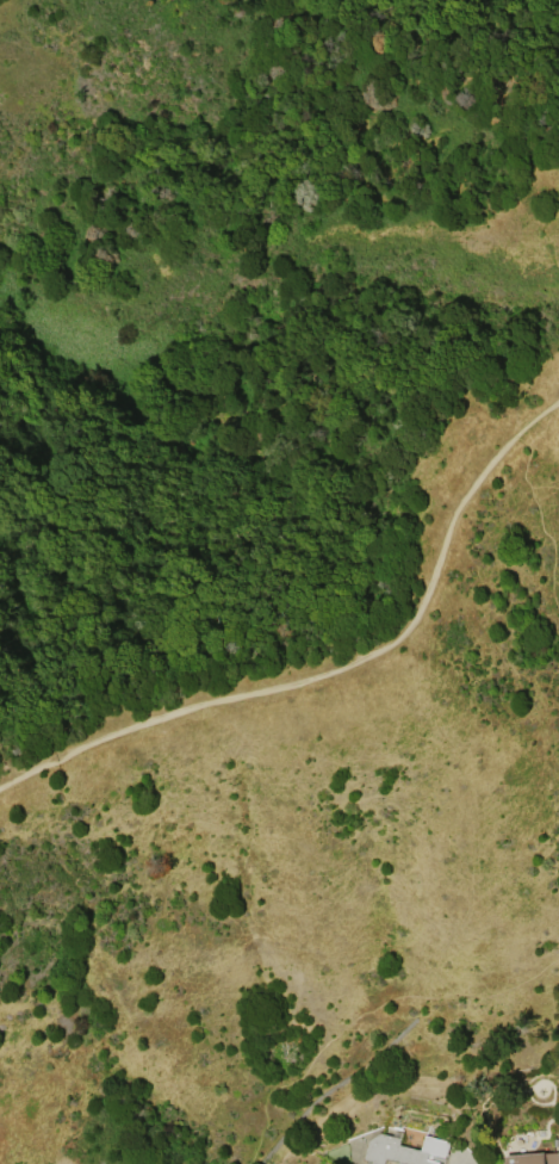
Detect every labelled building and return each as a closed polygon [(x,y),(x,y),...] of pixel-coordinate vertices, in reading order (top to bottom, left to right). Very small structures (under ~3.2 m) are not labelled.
[(384,1159),(383,1163),(380,1163),(370,1163),(371,1162),(362,1159),(367,1141),(377,1133),(400,1138),(398,1145),(420,1150),(423,1135),(448,1141),(443,1163),(404,1163),(384,1159)] [(558,1151),(558,1163),(505,1163),(504,1154),(558,1151)]
